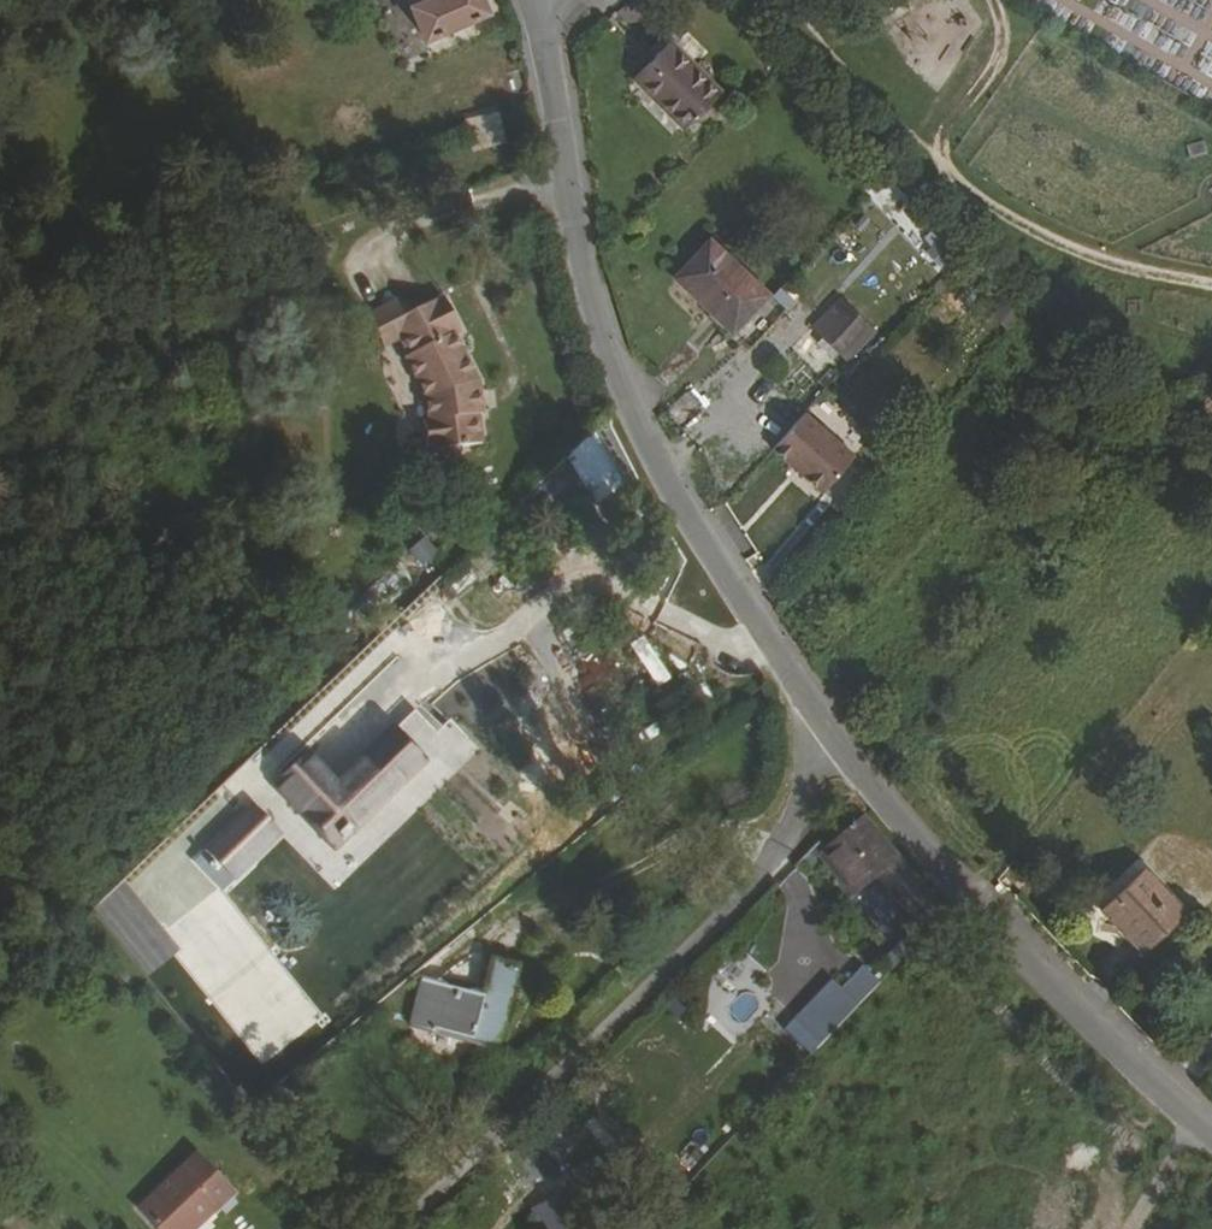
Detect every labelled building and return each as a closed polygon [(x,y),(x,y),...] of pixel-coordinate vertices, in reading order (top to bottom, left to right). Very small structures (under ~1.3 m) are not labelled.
[(364,9),(381,0),(360,0),(364,9)] [(427,56),(486,30),(475,0),(403,0),(427,56)] [(679,41),(640,78),(688,131),(728,96),(679,41)] [(475,134),(495,134),(496,108),(476,108),(475,134)] [(515,132),(533,127),(531,114),(512,118),(515,132)] [(708,241),(672,276),(717,323),(753,288),(708,241)] [(753,288),(717,323),(726,334),(762,299),(753,288)] [(811,320),(845,359),(879,330),(845,291),(811,320)] [(393,309),(362,327),(382,359),(394,352),(403,367),(401,370),(423,405),(428,421),(424,424),(429,450),(436,448),(437,453),(482,448),(479,424),(482,423),(478,385),(452,342),(457,338),(437,303),(400,323),(393,309)] [(821,492),(869,434),(816,390),(768,447),(821,492)] [(583,693),(611,676),(599,656),(571,674),(583,693)] [(308,756),(278,788),(337,847),(423,764),(442,744),(412,711),(392,731),(337,787),(308,756)] [(867,843),(825,883),(867,930),(880,920),(898,940),(886,951),(904,971),(944,930),(867,843)] [(1126,922),(1149,949),(1186,917),(1147,870),(1105,908),(1117,923),(1121,927),(1126,922)] [(1144,954),(1149,949),(1126,922),(1121,927),(1144,954)] [(482,997),(413,980),(365,1019),(435,1035),(436,1032),(471,1040),(470,1044),(496,1051),(517,967),(491,961),(482,997)] [(868,998),(881,974),(857,961),(844,986),(868,998)] [(832,975),(784,1026),(812,1052),(861,1001),(832,975)] [(736,1037),(761,1002),(745,991),(720,1025),(736,1037)] [(234,1182),(178,1228),(239,1228),(259,1212),(234,1182)] [(555,1198),(537,1204),(545,1228),(565,1228),(555,1198)]
